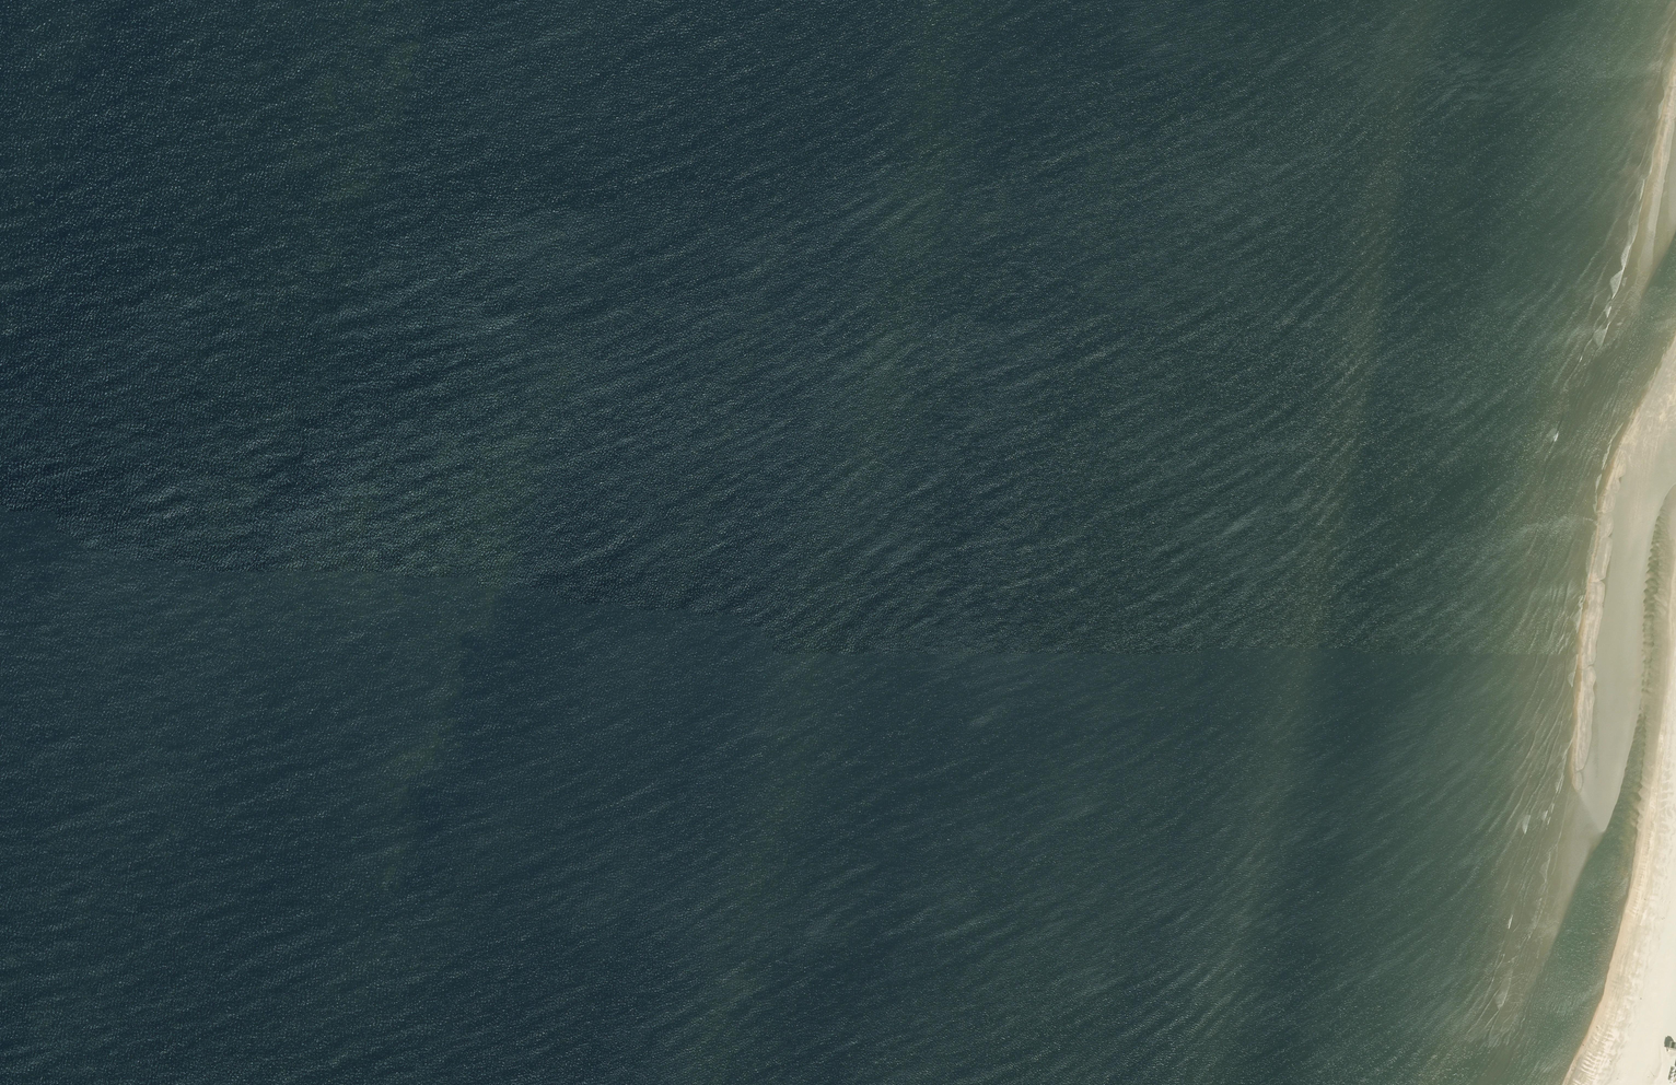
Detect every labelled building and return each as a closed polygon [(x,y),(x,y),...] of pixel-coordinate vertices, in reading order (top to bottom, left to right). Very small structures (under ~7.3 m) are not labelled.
[(1665,1048),(1675,1050),(1675,1044),(1675,1042),(1667,1040),(1665,1048)]
